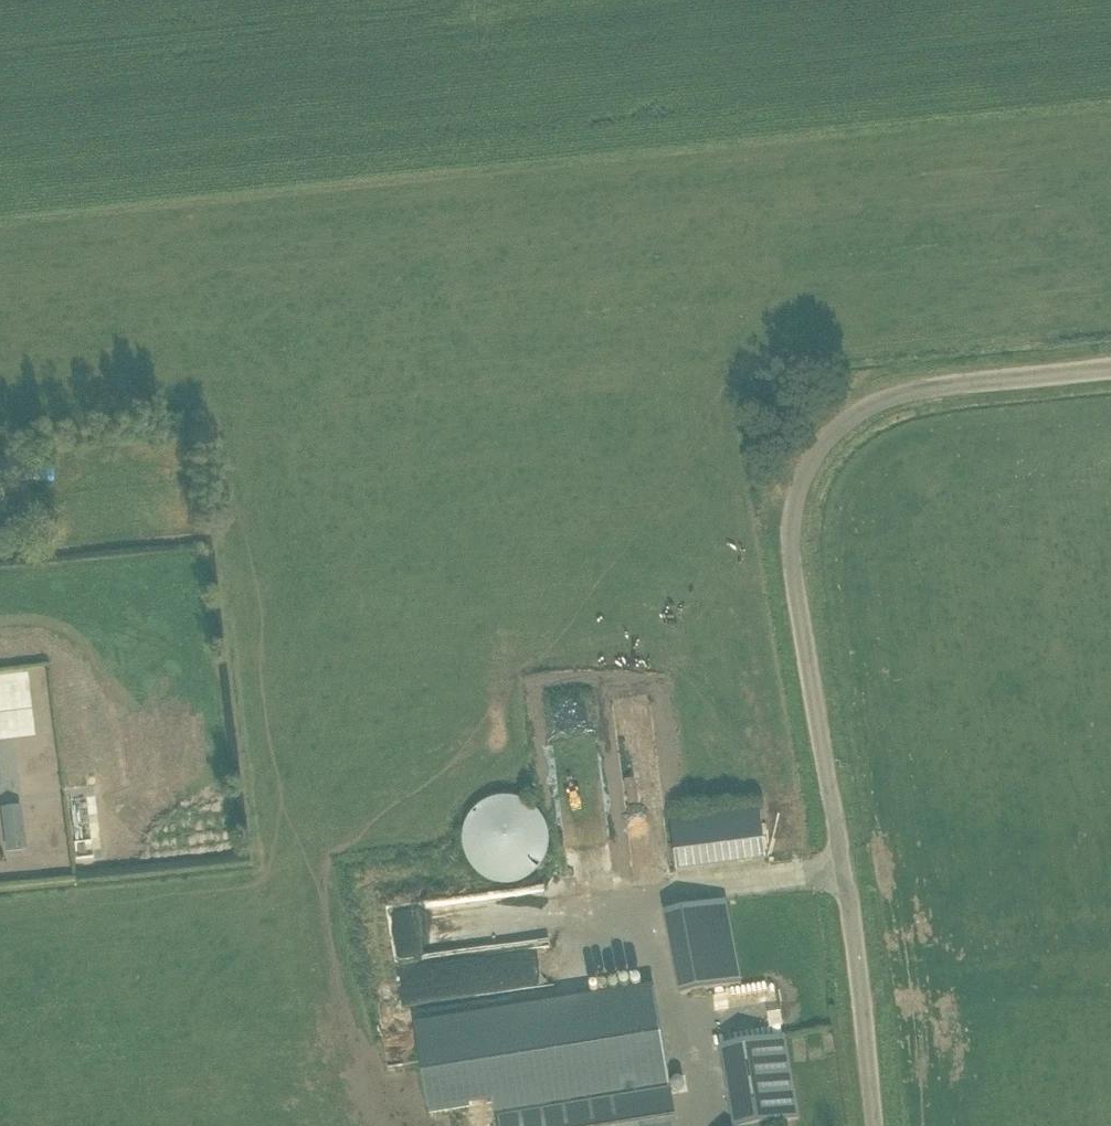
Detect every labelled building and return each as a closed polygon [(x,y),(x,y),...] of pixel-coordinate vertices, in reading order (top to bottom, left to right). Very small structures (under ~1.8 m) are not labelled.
[(9,491),(6,461),(0,462),(0,492),(9,491)] [(537,848),(538,841),(537,832),(534,824),(530,818),(525,811),(517,806),(511,803),(504,802),(496,801),(488,803),(481,806),(474,810),(469,814),(465,821),(462,827),(460,833),(459,842),(461,851),(463,858),(467,864),(472,869),(476,873),(486,878),(492,879),(500,880),(508,879),(517,875),(523,871),(527,867),(532,861),(535,855),(537,848)] [(27,850),(21,807),(1,809),(7,853),(27,850)] [(679,834),(685,880),(773,868),(767,822),(679,834)] [(743,982),(727,900),(663,912),(679,995),(743,982)] [(609,1081),(668,1071),(655,990),(415,1028),(429,1113),(495,1102),(494,1100),(582,1085),(609,1081)] [(732,1125),(760,1125),(799,1119),(785,1035),(718,1046),(732,1125)] [(668,1071),(609,1081),(582,1085),(494,1100),(495,1102),(498,1125),(678,1125),(669,1071),(668,1071)]
